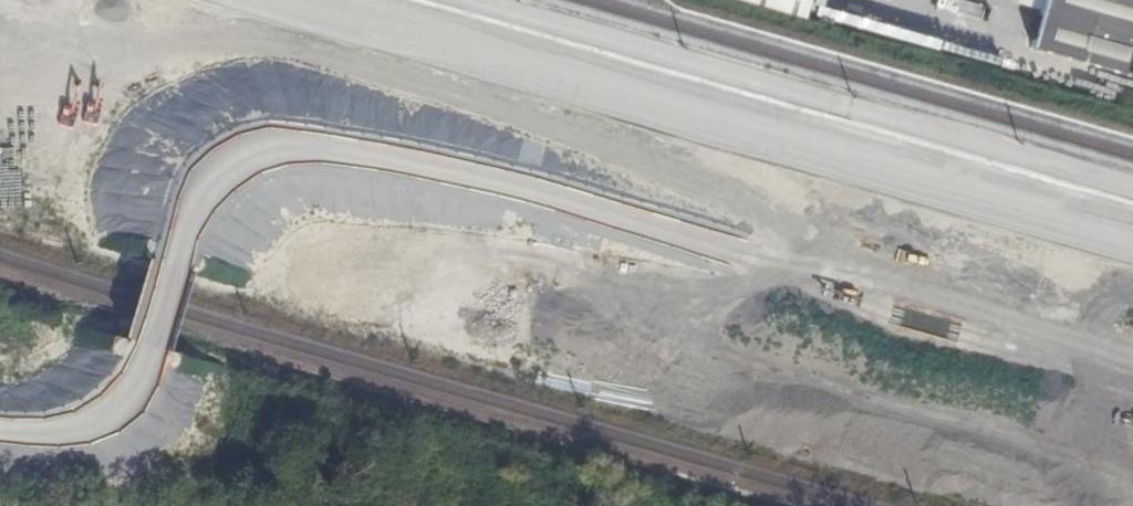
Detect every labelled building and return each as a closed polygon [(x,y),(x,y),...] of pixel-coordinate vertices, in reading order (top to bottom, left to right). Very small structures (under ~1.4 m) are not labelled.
[(1028,48),(1132,78),(1132,0),(1041,0),(1028,48)]
